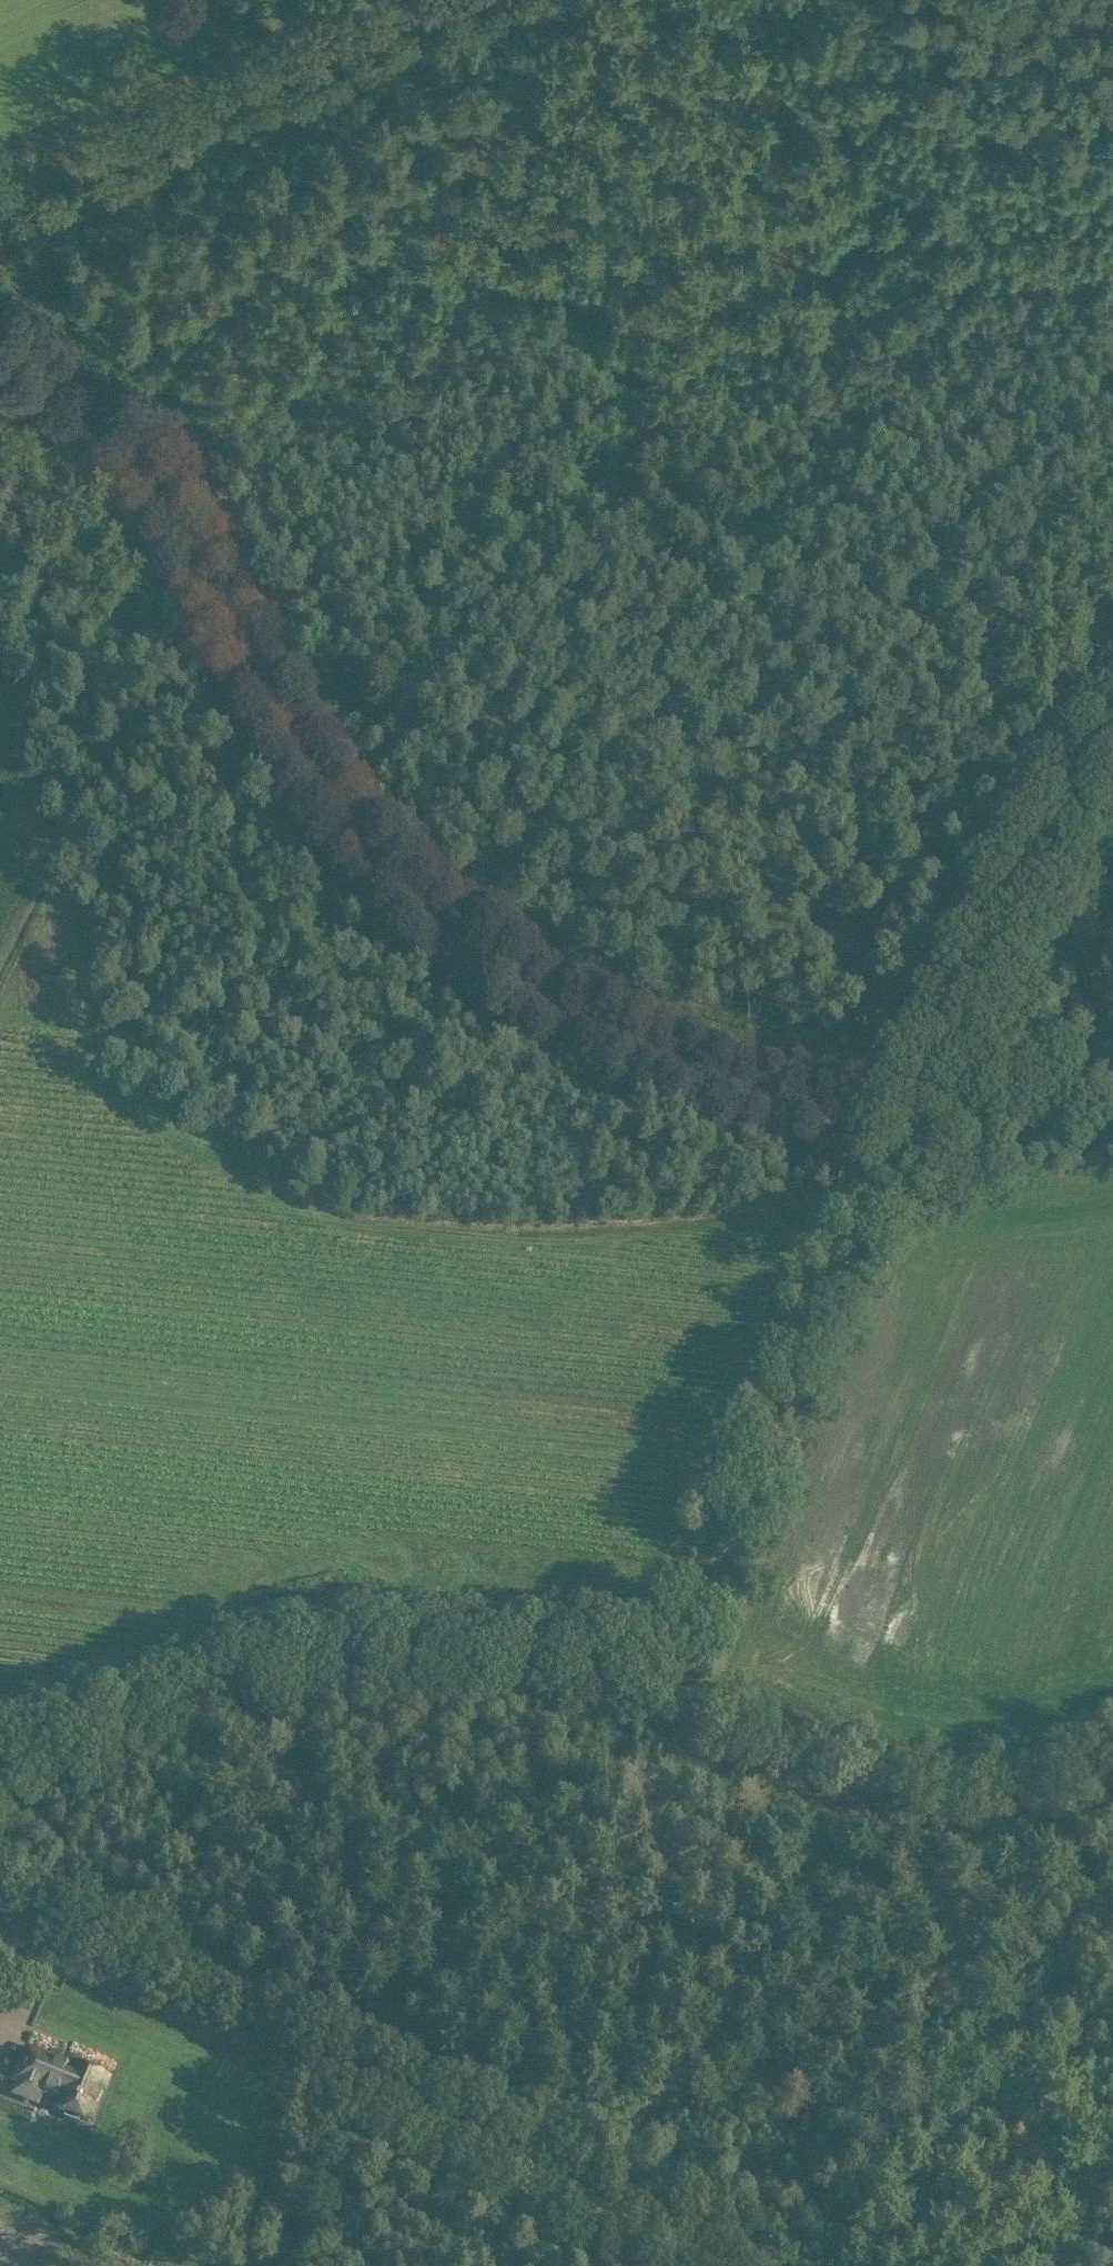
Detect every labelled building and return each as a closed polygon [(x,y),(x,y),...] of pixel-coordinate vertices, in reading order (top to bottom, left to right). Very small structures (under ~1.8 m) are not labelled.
[(25,2045),(10,2083),(14,2085),(10,2095),(38,2107),(42,2096),(55,2101),(51,2110),(65,2115),(64,2117),(78,2123),(79,2121),(92,2126),(111,2079),(25,2045)]
